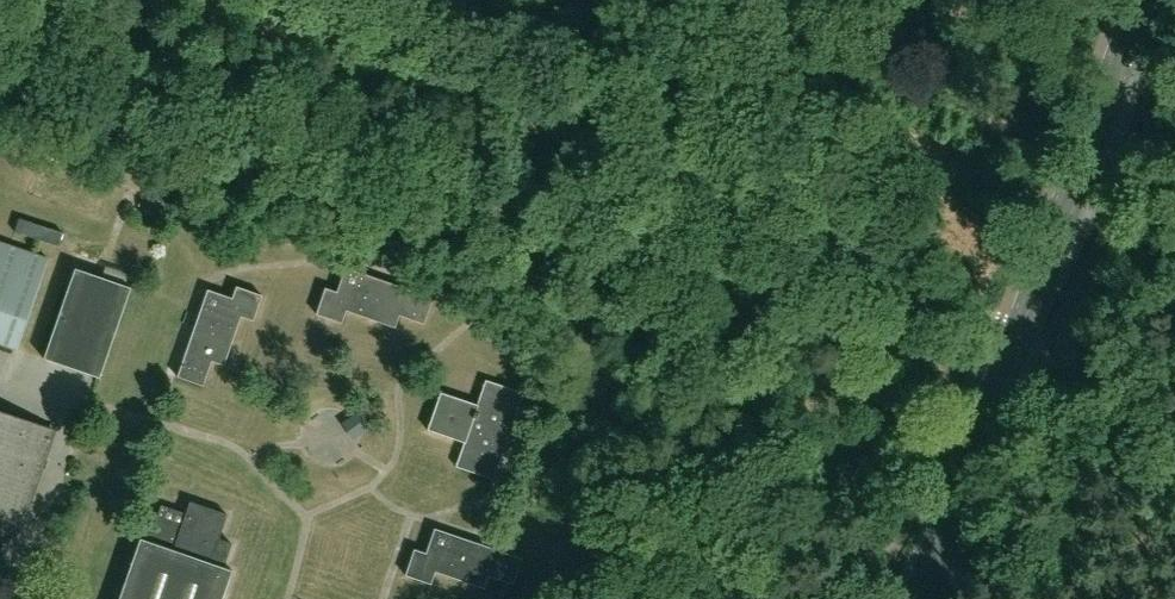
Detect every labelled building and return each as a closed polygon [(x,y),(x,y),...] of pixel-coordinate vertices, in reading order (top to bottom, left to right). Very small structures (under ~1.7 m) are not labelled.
[(19,217),(14,231),(58,246),(63,232),(19,217)] [(432,300),(345,270),(337,294),(324,290),(315,316),(341,325),(345,313),(394,330),(398,317),(423,325),(432,300)] [(74,271),(43,360),(99,379),(130,290),(74,271)] [(232,300),(207,292),(199,315),(186,311),(183,322),(195,326),(176,379),(202,388),(211,363),(223,367),(240,318),(252,322),(260,297),(236,289),(232,300)] [(493,480),(506,442),(518,446),(521,434),(510,430),(522,394),(485,382),(476,407),(440,394),(427,432),(464,444),(456,468),(493,480)] [(340,423),(348,442),(374,431),(365,412),(340,423)] [(8,535),(16,538),(52,432),(0,414),(0,560),(8,535)] [(232,572),(223,569),(231,545),(218,540),(227,516),(189,503),(185,515),(161,506),(157,518),(144,514),(139,527),(152,531),(148,542),(139,539),(119,598),(222,598),(232,572)] [(520,560),(471,543),(476,529),(463,525),(459,539),(435,530),(426,555),(414,551),(405,577),(430,585),(435,573),(484,590),(488,577),(511,585),(520,560)]
